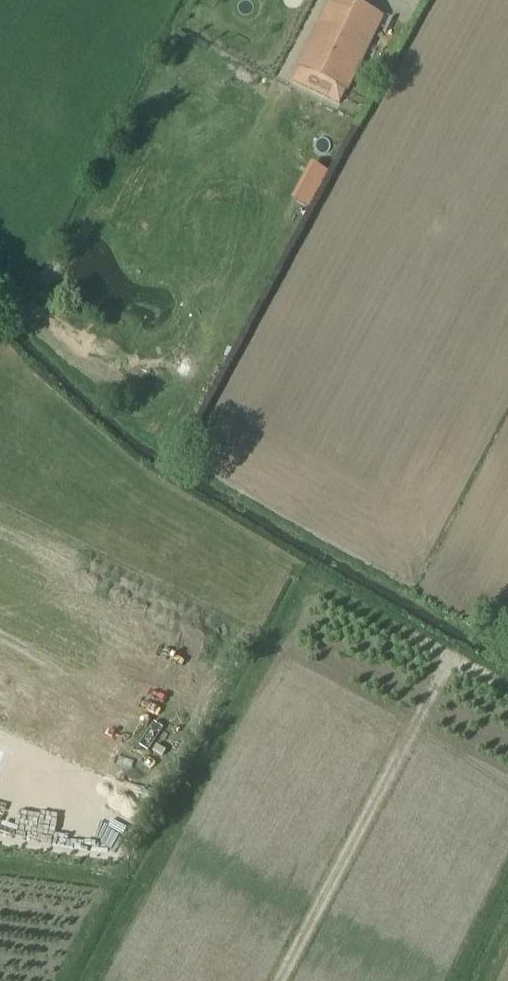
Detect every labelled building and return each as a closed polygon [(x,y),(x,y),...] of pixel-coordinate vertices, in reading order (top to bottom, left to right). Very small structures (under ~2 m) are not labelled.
[(299,69),(347,93),(383,19),(344,0),(333,0),(299,69)] [(411,0),(404,14),(413,18),(420,5),(411,0)]
